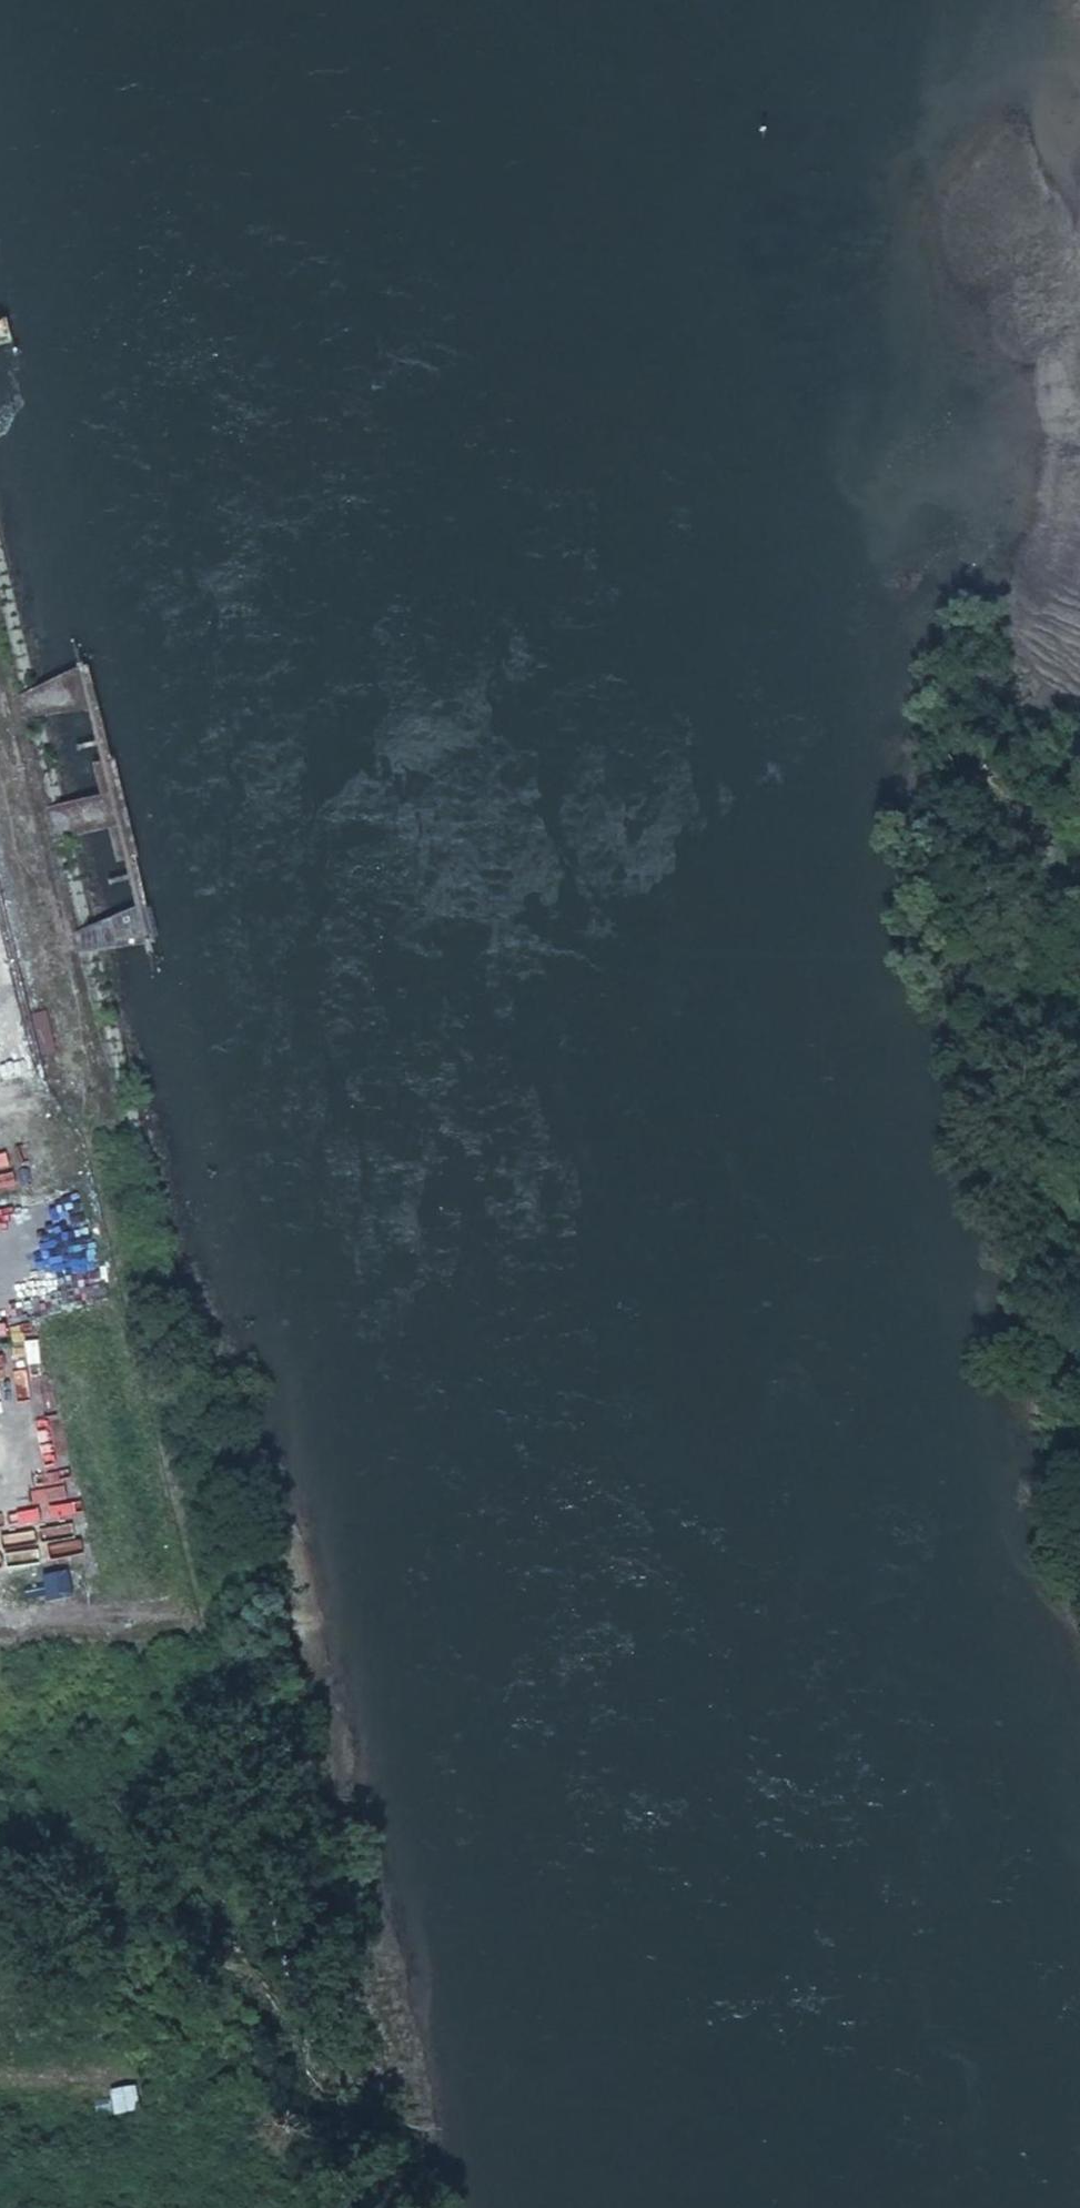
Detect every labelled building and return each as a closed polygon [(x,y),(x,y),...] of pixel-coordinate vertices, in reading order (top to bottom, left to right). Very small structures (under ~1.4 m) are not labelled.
[(45,1579),(51,1602),(71,1598),(67,1574),(45,1579)] [(110,2098),(117,2121),(137,2114),(131,2090),(110,2098)]
